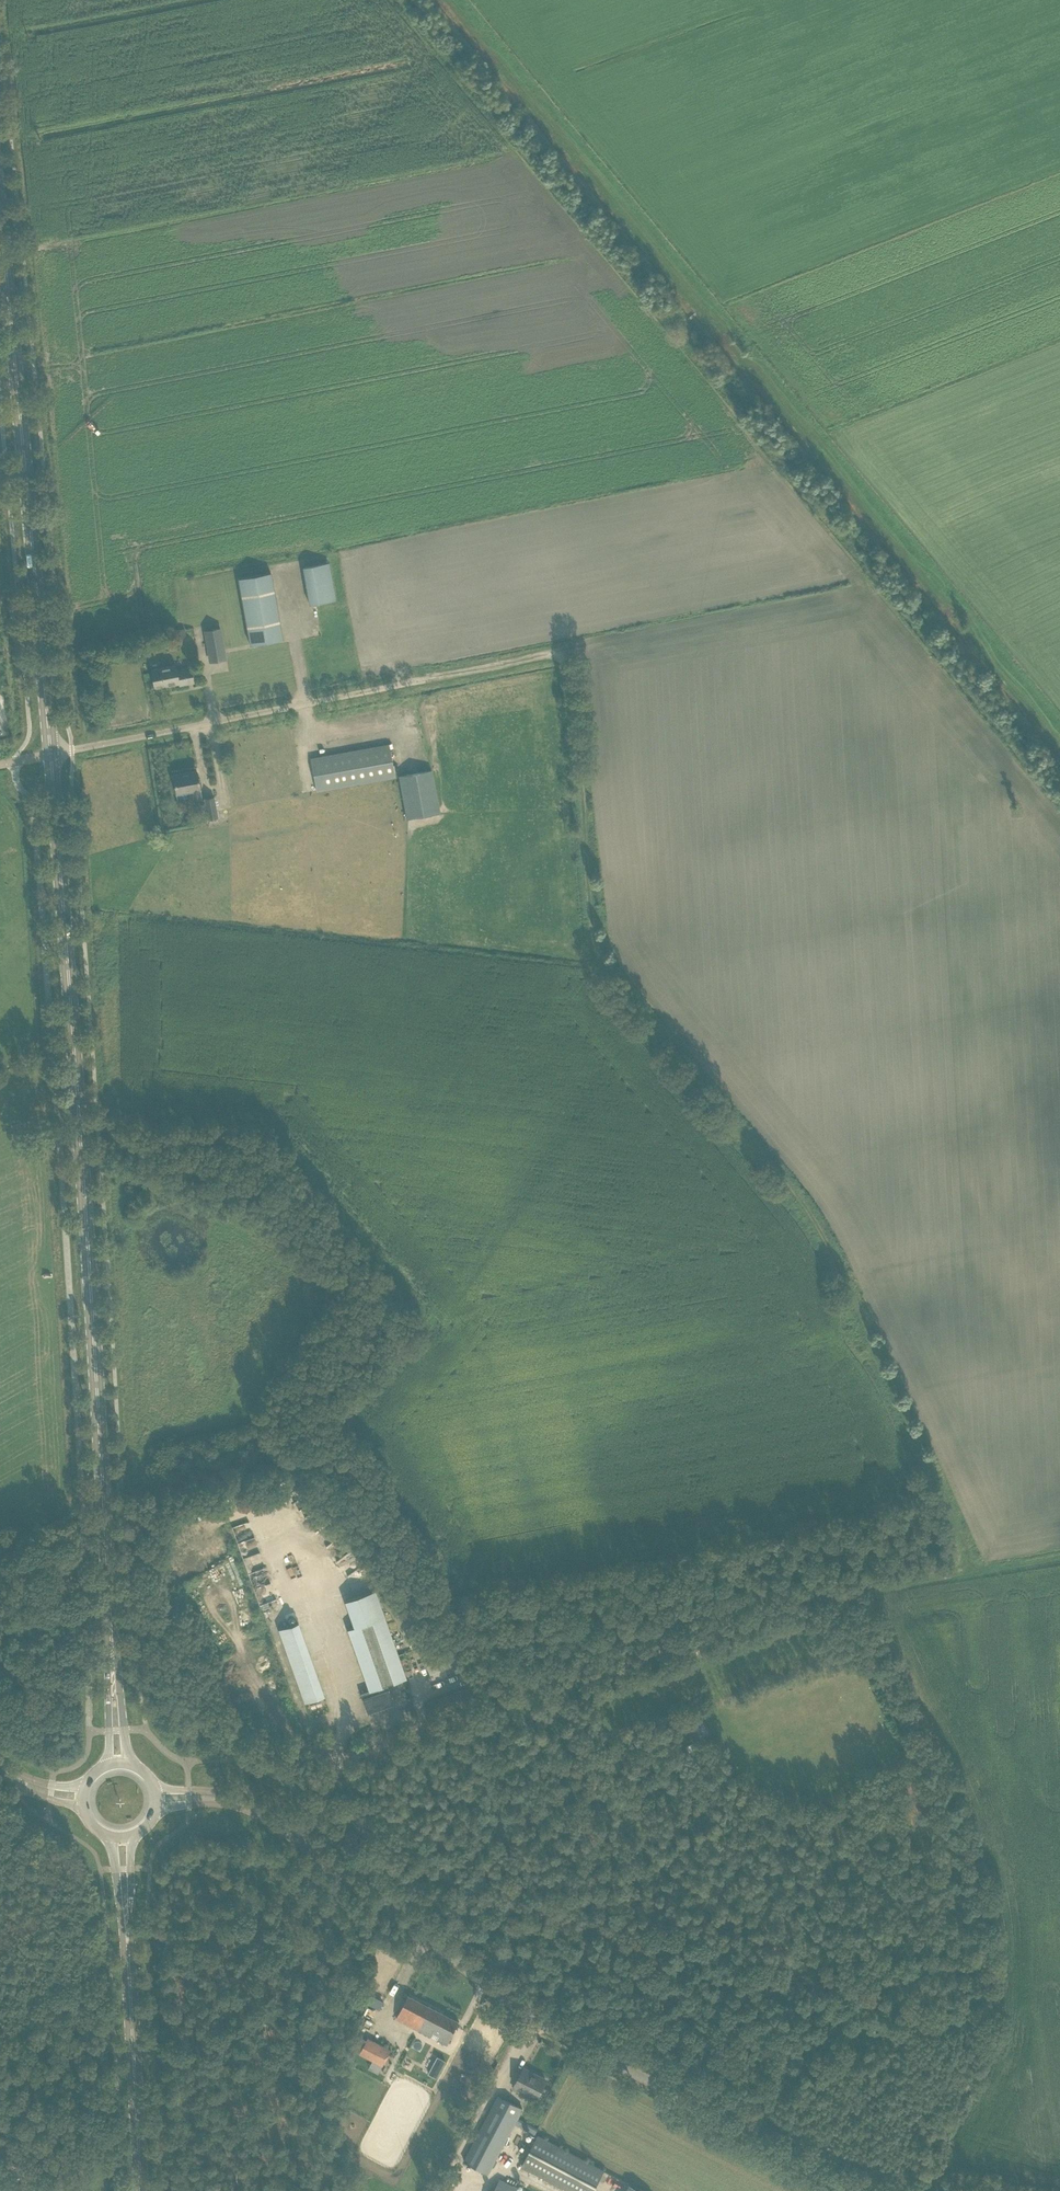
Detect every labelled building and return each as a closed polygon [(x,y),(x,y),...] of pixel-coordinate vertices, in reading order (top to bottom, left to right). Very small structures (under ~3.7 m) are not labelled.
[(302,568),(309,605),(336,600),(329,563),(302,568)] [(282,639),(270,573),(238,579),(250,645),(282,639)] [(223,647),(220,628),(204,631),(208,649),(223,647)] [(184,629),(177,630),(179,639),(186,638),(184,629)] [(177,670),(176,665),(150,670),(154,688),(178,683),(179,685),(194,683),(191,667),(177,670)] [(389,744),(299,761),(305,793),(394,777),(389,744)] [(399,776),(406,819),(439,814),(431,770),(399,776)] [(176,794),(192,791),(194,802),(201,801),(199,790),(200,790),(196,771),(172,775),(176,794)] [(217,818),(214,797),(204,798),(208,820),(217,818)] [(354,1627),(347,1629),(368,1690),(360,1693),(366,1711),(393,1702),(387,1685),(406,1678),(384,1616),(375,1590),(344,1601),(354,1627)] [(461,1662),(457,1650),(436,1658),(441,1670),(461,1662)] [(320,1684),(300,1691),(304,1702),(324,1695),(320,1684)] [(457,1691),(463,1708),(479,1702),(473,1685),(457,1691)] [(396,1966),(400,1958),(389,1952),(385,1960),(396,1966)] [(396,2017),(447,2044),(459,2021),(408,1995),(396,2017)] [(383,2065),(391,2049),(368,2037),(359,2052),(383,2065)] [(515,2085),(537,2097),(546,2080),(532,2073),(533,2072),(524,2067),(515,2085)] [(517,2118),(522,2108),(498,2096),(463,2161),(488,2174),(514,2124),(527,2131),(530,2125),(517,2118)] [(568,2190),(593,2190),(605,2169),(538,2135),(521,2167),(568,2190)] [(500,2178),(493,2190),(524,2190),(500,2178)] [(629,2190),(653,2190),(634,2181),(629,2190)]
